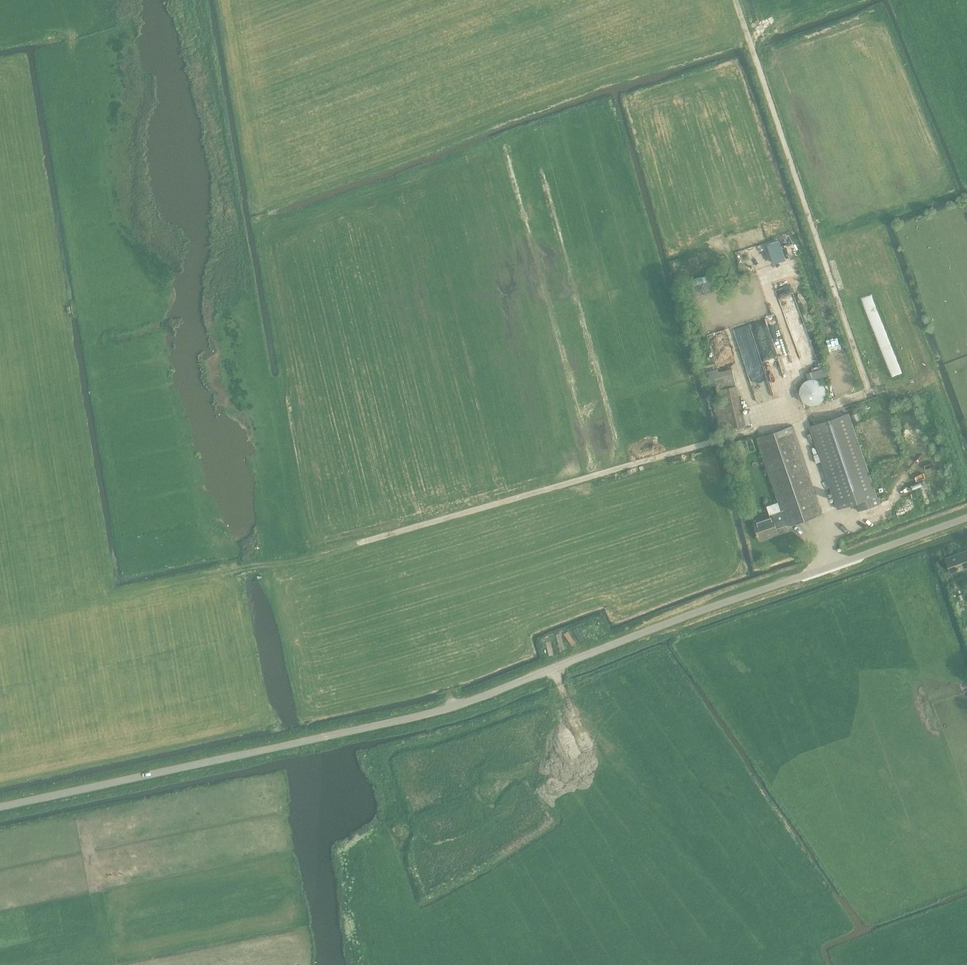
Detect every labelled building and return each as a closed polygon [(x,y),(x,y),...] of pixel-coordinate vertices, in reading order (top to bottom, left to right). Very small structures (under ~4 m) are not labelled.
[(701,276),(691,279),(693,286),(691,287),(695,297),(710,291),(711,286),(719,283),(715,273),(702,277),(701,276)] [(718,369),(706,371),(709,386),(716,385),(719,400),(712,401),(719,431),(736,427),(746,425),(733,368),(719,371),(718,369)] [(829,390),(829,387),(829,384),(828,382),(827,379),(825,377),(824,375),(821,374),(816,373),(813,373),(811,373),(808,375),(806,376),(804,378),(802,381),(801,384),(801,387),(801,389),(802,392),(803,395),(805,397),(807,399),(810,400),(812,401),(815,401),(818,401),(821,400),(823,399),(825,397),(827,395),(828,393),(829,390)] [(849,413),(810,427),(838,509),(856,503),(858,510),(880,503),(849,413)] [(787,526),(822,514),(792,426),(757,438),(782,510),(769,515),(770,517),(754,522),(759,539),(778,532),(777,528),(787,525),(787,526)] [(966,568),(966,550),(946,558),(952,573),(966,568)]
